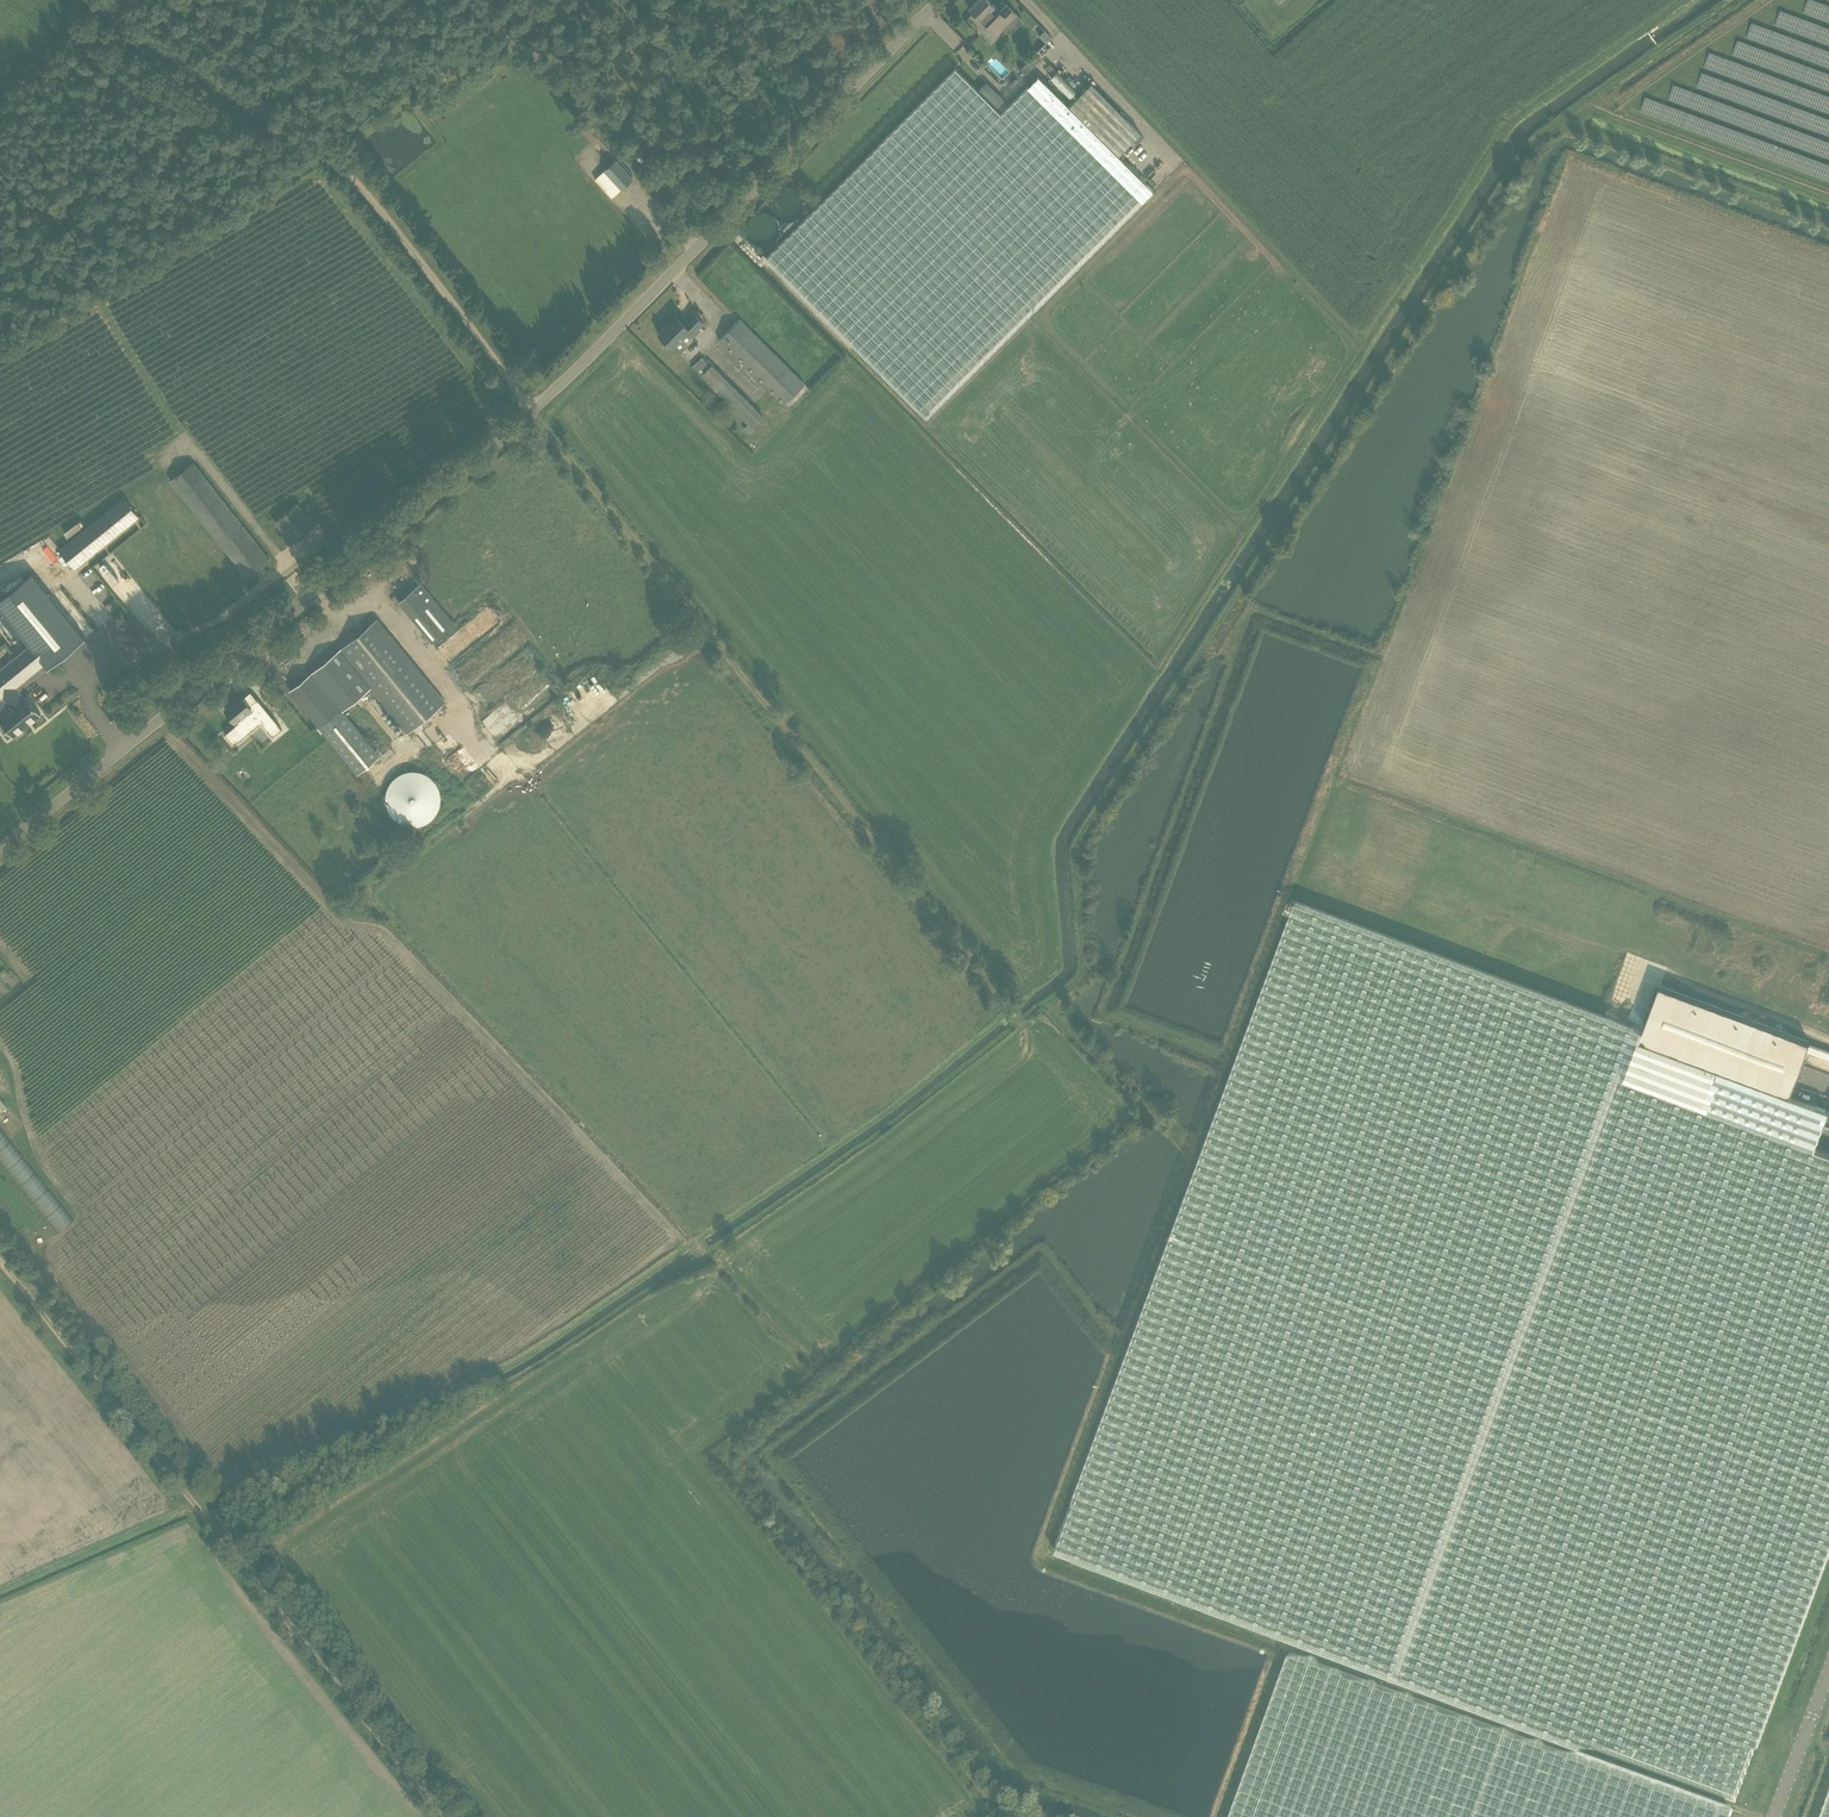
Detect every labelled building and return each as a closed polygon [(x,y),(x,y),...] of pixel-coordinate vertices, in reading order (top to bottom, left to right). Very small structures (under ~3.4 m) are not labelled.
[(1010,34),(1023,21),(1016,14),(1006,4),(999,11),(994,6),(994,5),(988,0),(977,0),(969,8),(990,29),(997,22),(1010,34)] [(1031,59),(1020,69),(1025,74),(1036,64),(1031,59)] [(955,68),(766,257),(926,417),(1153,190),(1118,155),(1132,141),(1140,133),(1091,83),(1069,105),(1039,76),(1001,114),(955,68)] [(1070,96),(1076,89),(1056,71),(1050,77),(1070,96)] [(573,111),(571,113),(576,117),(578,115),(580,113),(575,108),(573,111)] [(604,170),(621,189),(633,178),(631,177),(633,175),(619,159),(617,161),(616,160),(604,170)] [(690,337),(704,323),(693,313),(683,323),(676,316),(658,333),(673,348),(687,334),(690,337)] [(804,383),(748,328),(739,319),(719,340),(784,404),(804,383)] [(748,433),(765,416),(704,353),(692,365),(748,423),(743,428),(748,433)] [(170,480),(240,569),(248,578),(270,561),(193,462),(170,480)] [(118,528),(121,531),(139,517),(123,497),(58,549),(74,569),(74,568),(72,565),(118,528)] [(296,500),(274,520),(293,542),(316,523),(296,500)] [(29,645),(44,664),(46,668),(47,668),(85,638),(32,572),(0,598),(0,609),(29,645)] [(399,602),(431,641),(453,623),(421,584),(399,602)] [(340,650),(371,687),(408,733),(445,703),(377,620),(340,650)] [(1,697),(3,695),(12,707),(4,713),(0,716),(0,720),(13,737),(41,715),(25,695),(24,696),(19,690),(16,686),(44,664),(29,645),(0,668),(0,696),(1,697)] [(342,711),(371,687),(340,650),(290,691),(298,700),(318,725),(357,773),(378,755),(342,711)] [(243,698),(241,696),(225,709),(235,722),(237,720),(239,722),(233,727),(235,726),(243,736),(261,720),(269,731),(276,725),(281,730),(282,729),(257,698),(251,703),(247,698),(248,698),(241,690),(241,691),(245,696),(243,698)] [(443,801),(443,795),(443,790),(441,784),(438,780),(435,776),(430,773),(426,770),(420,769),(414,769),(410,769),(405,771),(401,774),(396,778),(393,782),(391,787),(390,791),(389,796),(390,801),(392,806),(394,810),(397,814),(402,818),(406,820),(412,822),(418,822),(423,821),(428,820),(432,817),(436,814),(439,810),(441,806),(443,801)] [(1643,1030),(1295,900),(1230,1074),(1053,1549),(1735,1803),(1828,1550),(1828,1154),(1814,1148),(1625,1077),(1643,1030)] [(1659,986),(1643,1030),(1625,1077),(1814,1148),(1828,1110),(1789,1095),(1809,1041),(1659,986)] [(0,1126),(0,1159),(54,1233),(70,1222),(0,1126)] [(1731,1812),(1289,1652),(1230,1816),(1730,1816),(1731,1812)]
